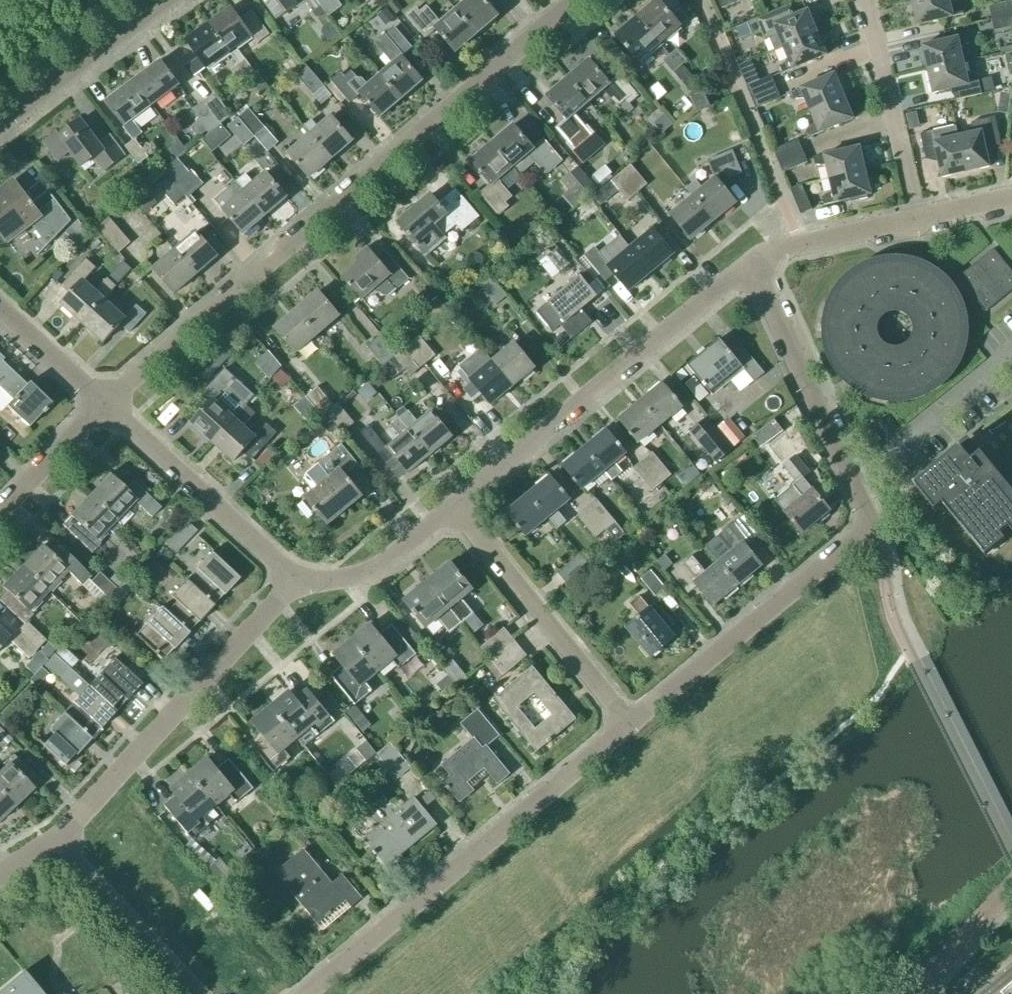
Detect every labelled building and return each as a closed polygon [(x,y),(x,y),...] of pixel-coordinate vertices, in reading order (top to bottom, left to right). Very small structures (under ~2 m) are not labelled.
[(308,0),(263,0),(278,20),(296,7),(297,8),(306,2),(305,2),(308,0)] [(329,17),(342,7),(337,0),(316,0),(329,17)] [(396,0),(389,6),(396,14),(403,8),(396,0)] [(456,11),(477,35),(499,17),(485,0),(468,0),(456,11)] [(637,19),(661,48),(670,40),(668,37),(680,25),(659,0),(637,19)] [(722,9),(740,1),(740,0),(718,0),(722,9)] [(912,2),(918,25),(964,15),(962,7),(961,7),(951,7),(949,0),(920,0),(912,2)] [(1011,15),(1011,2),(989,8),(992,19),(1011,15)] [(477,35),(456,11),(441,24),(427,7),(420,13),(416,9),(408,16),(426,38),(436,29),(456,53),(477,35)] [(380,14),(377,16),(386,26),(395,18),(394,17),(387,8),(380,14)] [(210,25),(232,56),(239,65),(248,79),(256,74),(246,60),(239,50),(240,49),(238,46),(251,36),(257,44),(269,35),(252,11),(240,20),(232,9),(210,25)] [(784,47),(817,33),(808,11),(774,25),(775,26),(771,28),(766,15),(747,23),(753,36),(762,32),(766,41),(779,35),(784,47)] [(992,19),(995,31),(1011,27),(1011,15),(992,19)] [(654,54),(661,48),(637,19),(616,37),(638,62),(651,51),(654,54)] [(223,62),(232,56),(210,25),(187,42),(206,69),(220,59),(223,62)] [(393,65),(380,75),(402,100),(423,81),(403,58),(413,49),(394,27),(375,44),(393,65)] [(817,33),(784,47),(789,60),(781,66),(780,66),(783,74),(826,55),(817,33)] [(928,70),(963,62),(960,48),(969,44),(970,43),(969,36),(923,46),(928,70)] [(669,57),(679,68),(686,61),(677,51),(669,57)] [(673,73),(679,68),(669,57),(664,62),(673,73)] [(133,81),(153,106),(172,92),(179,102),(187,96),(179,86),(180,86),(161,60),(133,81)] [(568,78),(589,104),(605,90),(619,107),(627,101),(630,105),(639,98),(620,76),(610,84),(589,60),(568,78)] [(963,62),(928,70),(933,93),(954,89),(956,100),(982,95),(978,75),(977,76),(966,75),(963,62)] [(241,84),(248,79),(239,65),(232,71),(241,84)] [(314,96),(325,86),(309,67),(298,76),(314,96)] [(402,100),(380,75),(368,86),(362,79),(356,78),(351,73),(344,79),(341,74),(332,81),(350,103),(360,94),(381,118),(402,100)] [(810,111),(844,97),(834,75),(791,93),(794,100),(795,100),(805,98),(810,111)] [(752,98),(776,88),(771,76),(747,87),(752,98)] [(574,116),(589,104),(568,78),(547,96),(567,121),(557,129),(568,142),(565,144),(583,165),(605,145),(588,124),(584,128),(574,116)] [(691,80),(684,86),(691,93),(696,89),(698,88),(691,80)] [(124,128),(153,106),(133,81),(105,102),(124,128)] [(776,88),(752,98),(756,109),(781,99),(776,88)] [(699,113),(710,107),(703,91),(692,97),(699,113)] [(204,102),(221,124),(232,116),(215,94),(204,102)] [(844,97),(810,111),(816,124),(808,130),(807,130),(810,137),(853,119),(844,97)] [(209,133),(221,124),(204,102),(193,110),(209,133)] [(239,117),(256,136),(265,128),(249,109),(239,117)] [(664,135),(674,127),(665,116),(655,124),(664,135)] [(244,146),(256,136),(239,117),(228,127),(244,146)] [(310,135),(332,160),(353,142),(332,117),(310,135)] [(958,137),(966,172),(990,167),(985,147),(1001,143),(995,117),(972,123),(972,124),(971,134),(958,137)] [(100,145),(81,120),(60,136),(58,134),(46,143),(59,160),(70,152),(82,168),(94,158),(104,171),(124,156),(110,137),(100,145)] [(491,143),(512,168),(529,155),(543,171),(550,165),(553,169),(562,162),(544,140),(534,149),(513,125),(491,143)] [(966,172),(958,137),(944,140),(940,131),(940,130),(920,134),(926,160),(938,158),(942,178),(966,172)] [(310,178),(332,160),(310,135),(289,153),(310,178)] [(208,136),(202,141),(212,153),(218,148),(208,136)] [(139,165),(149,158),(135,140),(126,147),(139,165)] [(172,154),(177,159),(187,150),(179,140),(173,146),(172,154)] [(778,162),(803,152),(798,140),(774,151),(778,162)] [(497,181),(512,168),(491,143),(471,161),(491,185),(481,194),(499,215),(508,208),(504,204),(511,198),(497,181)] [(830,179),(865,171),(860,148),(814,158),(815,166),(816,166),(826,166),(830,179)] [(686,189),(693,197),(714,222),(736,204),(721,186),(731,178),(742,174),(733,151),(707,162),(715,179),(703,189),(696,181),(686,189)] [(803,152),(778,162),(783,173),(808,163),(803,152)] [(169,177),(185,196),(199,184),(183,165),(169,177)] [(605,165),(593,176),(600,184),(610,175),(612,174),(605,165)] [(620,174),(636,194),(647,185),(631,166),(620,174)] [(865,171),(830,179),(833,193),(824,197),(823,197),(824,205),(857,198),(858,201),(868,199),(868,195),(871,195),(865,171)] [(137,195),(153,181),(145,172),(130,186),(137,195)] [(244,191),(266,216),(287,198),(266,173),(245,191),(244,191)] [(628,201),(636,194),(620,174),(611,181),(628,201)] [(174,205),(185,196),(169,177),(158,186),(174,205)] [(582,196),(592,188),(582,177),(573,185),(582,196)] [(15,181),(0,192),(0,201),(0,202),(0,233),(8,244),(32,225),(47,246),(72,221),(55,199),(38,212),(15,181)] [(244,191),(245,191),(237,182),(215,200),(244,235),(266,216),(244,191)] [(801,215),(812,210),(802,186),(791,191),(801,215)] [(479,218),(456,190),(439,204),(431,195),(398,223),(426,256),(446,239),(443,236),(456,226),(462,232),(479,218)] [(692,240),(714,222),(693,197),(671,215),(692,240)] [(119,252),(131,243),(110,218),(99,228),(119,252)] [(630,249),(651,274),(673,256),(652,230),(630,249)] [(520,250),(529,243),(520,231),(510,239),(520,250)] [(175,251),(196,276),(218,257),(196,232),(175,251)] [(651,274),(630,249),(609,265),(595,248),(585,256),(606,282),(615,274),(630,291),(651,274)] [(381,265),(368,249),(356,259),(359,263),(343,278),(363,300),(375,290),(378,292),(382,293),(385,295),(391,296),(410,279),(390,257),(381,265)] [(560,273),(571,264),(558,249),(547,258),(560,273)] [(958,278),(986,312),(1011,291),(1011,271),(994,249),(958,278)] [(175,294),(196,276),(175,251),(153,269),(175,294)] [(83,324),(105,300),(116,287),(107,279),(96,292),(84,281),(96,268),(86,260),(62,287),(71,295),(62,305),(83,324)] [(888,398),(895,399),(903,398),(910,397),(917,395),(924,393),(930,389),(937,385),(942,380),(947,375),(952,369),(956,363),(959,357),(961,350),(963,343),(964,336),(964,328),(964,321),(962,314),(960,307),(958,300),(954,294),(950,288),(945,282),(940,277),(934,273),(927,269),(921,266),(914,264),(907,262),(899,261),(892,261),(885,262),(878,264),(871,266),(864,269),(858,273),(852,277),(846,282),(841,288),(837,293),(834,300),(831,307),(829,314),(827,321),(827,328),(827,335),(828,343),(830,350),(832,357),(835,363),(839,369),(844,375),(849,380),(854,385),(861,389),(867,392),(874,395),(881,397),(888,398)] [(497,305),(508,296),(492,276),(482,285),(497,305)] [(572,339),(589,325),(579,313),(598,297),(580,277),(548,303),(565,323),(561,326),(572,339)] [(297,310),(318,335),(340,317),(318,292),(297,310)] [(105,300),(83,324),(104,343),(120,325),(129,333),(146,314),(137,306),(125,318),(105,300)] [(296,353),(318,335),(297,310),(275,328),(296,353)] [(395,357),(397,355),(381,336),(367,347),(383,367),(395,357)] [(408,346),(424,365),(435,356),(419,337),(408,346)] [(731,352),(720,339),(688,366),(711,394),(742,368),(754,383),(765,374),(740,344),(731,352)] [(492,362),(513,388),(535,369),(514,344),(492,362)] [(411,377),(424,365),(408,346),(395,357),(411,377)] [(1,362),(4,359),(0,355),(0,388),(12,400),(6,407),(28,428),(51,404),(29,383),(26,386),(1,362)] [(214,355),(203,366),(213,375),(223,364),(215,355),(214,355)] [(492,405),(513,388),(492,362),(471,380),(492,405)] [(236,419),(235,418),(214,400),(226,387),(233,379),(224,370),(199,397),(209,405),(192,424),(213,443),(236,419)] [(281,370),(273,380),(283,389),(291,379),(281,370)] [(699,402),(708,394),(694,377),(685,384),(699,402)] [(640,402),(660,427),(683,408),(677,401),(679,400),(676,397),(675,398),(662,383),(640,402)] [(323,416),(334,407),(318,387),(307,397),(323,416)] [(639,444),(660,427),(640,402),(619,419),(631,434),(630,435),(633,438),(634,437),(639,444)] [(343,433),(354,424),(338,404),(327,413),(327,414),(328,414),(340,429),(343,433)] [(236,419),(213,443),(233,462),(242,453),(251,461),(277,433),(267,424),(256,437),(245,427),(256,414),(246,405),(235,418),(236,419)] [(409,430),(431,456),(452,438),(431,412),(409,430)] [(327,414),(318,421),(319,422),(328,434),(334,434),(339,430),(340,429),(328,414),(327,414)] [(716,464),(734,450),(707,417),(690,432),(716,464)] [(431,456),(409,430),(399,419),(391,426),(401,438),(388,448),(395,458),(388,464),(400,479),(407,472),(409,474),(431,456)] [(734,447),(745,438),(729,419),(718,428),(734,447)] [(762,448),(783,432),(775,421),(753,437),(762,448)] [(583,449),(609,480),(610,479),(612,482),(623,473),(616,463),(626,454),(621,448),(622,447),(620,444),(618,445),(606,430),(583,449)] [(973,444),(969,439),(913,484),(934,510),(942,503),(986,556),(1005,540),(1000,534),(1008,528),(1011,532),(1011,492),(973,444)] [(315,491),(306,499),(315,510),(314,511),(317,515),(318,514),(328,525),(363,496),(345,476),(359,465),(342,444),(319,463),(306,474),(306,479),(315,491)] [(600,487),(609,480),(583,449),(563,466),(575,480),(574,482),(576,485),(578,484),(583,490),(594,481),(600,487)] [(642,462),(661,485),(672,476),(653,453),(642,462)] [(784,466),(797,482),(775,500),(802,534),(820,519),(822,521),(829,515),(827,513),(830,511),(814,490),(813,491),(803,478),(810,472),(797,456),(784,466)] [(652,492),(661,485),(642,462),(633,469),(652,492)] [(109,476),(90,496),(116,521),(135,501),(150,516),(158,507),(149,497),(152,494),(142,484),(139,488),(133,482),(125,491),(109,476)] [(527,495),(547,519),(570,501),(565,494),(566,493),(563,490),(562,491),(550,476),(527,495)] [(527,536),(547,519),(527,495),(507,512),(519,527),(518,528),(520,531),(521,530),(527,536)] [(121,526),(116,521),(90,496),(71,516),(75,520),(66,529),(92,554),(100,545),(97,541),(107,530),(112,535),(121,526)] [(586,509),(605,532),(606,531),(617,544),(627,536),(597,500),(586,509)] [(178,509),(167,520),(173,526),(184,515),(178,509)] [(596,539),(605,532),(586,509),(577,516),(596,539)] [(718,564),(737,587),(762,566),(743,544),(752,537),(738,520),(719,536),(732,552),(718,564)] [(175,554),(196,532),(185,523),(165,545),(175,554)] [(22,567),(48,592),(67,572),(82,586),(91,577),(65,553),(57,561),(42,547),(22,567)] [(192,586),(213,605),(223,595),(224,596),(239,579),(211,553),(196,570),(201,575),(192,586)] [(665,571),(673,564),(665,554),(657,561),(665,571)] [(565,583),(588,564),(581,555),(558,575),(565,583)] [(737,587),(718,564),(705,574),(692,558),(673,574),(686,590),(695,583),(713,606),(737,587)] [(462,624),(474,614),(462,599),(473,590),(451,564),(428,583),(462,624)] [(48,592),(22,567),(3,587),(7,591),(0,599),(0,601),(24,624),(17,632),(36,650),(46,641),(27,622),(33,615),(29,612),(48,592)] [(117,590),(126,580),(117,572),(108,581),(117,590)] [(656,597),(666,589),(651,572),(641,580),(656,597)] [(117,590),(108,581),(99,574),(90,582),(108,598),(117,590)] [(117,590),(124,597),(136,585),(129,578),(126,581),(126,580),(117,590)] [(213,605),(192,586),(186,580),(170,597),(176,602),(167,613),(188,633),(198,622),(199,623),(214,606),(213,605)] [(462,624),(428,583),(405,602),(426,628),(437,619),(450,634),(462,624)] [(650,609),(639,596),(630,604),(641,617),(628,627),(638,640),(637,640),(651,658),(675,638),(667,628),(669,627),(665,620),(666,619),(661,621),(651,609),(650,609)] [(188,633),(167,613),(161,607),(145,624),(146,625),(135,636),(162,661),(173,649),(174,650),(189,634),(188,633)] [(353,639),(380,672),(392,661),(399,670),(417,655),(392,625),(380,635),(371,624),(353,639)] [(17,632),(16,630),(9,637),(0,629),(0,647),(8,639),(28,659),(36,650),(17,632)] [(491,660),(514,640),(504,629),(481,648),(491,660)] [(380,672),(353,639),(334,654),(344,666),(332,676),(356,705),(374,691),(367,682),(380,672)] [(514,640),(491,660),(504,676),(527,656),(514,640)] [(62,646),(54,655),(67,666),(71,670),(79,662),(72,655),(64,648),(62,646)] [(35,674),(47,660),(39,653),(25,667),(34,675),(35,674)] [(126,702),(142,685),(113,659),(88,686),(115,711),(125,701),(126,702)] [(459,686),(468,678),(453,660),(443,668),(459,686)] [(116,712),(115,711),(88,686),(71,670),(67,666),(57,677),(78,697),(73,703),(79,708),(69,719),(90,739),(100,728),(101,729),(116,712)] [(533,667),(493,700),(537,753),(577,720),(533,667)] [(34,675),(29,681),(30,681),(37,688),(43,681),(36,675),(35,674),(34,675)] [(290,691),(271,706),(298,739),(311,729),(318,737),(336,722),(309,690),(297,700),(290,691)] [(285,750),(298,739),(271,706),(252,722),(262,733),(249,743),(274,773),(292,758),(285,750)] [(510,775),(488,747),(500,737),(478,710),(462,724),(474,739),(442,765),(451,776),(443,782),(458,800),(472,788),(468,783),(485,769),(498,785),(510,775)] [(90,739),(69,719),(63,713),(48,730),(54,736),(43,747),(64,767),(75,755),(76,756),(91,740),(90,739)] [(362,714),(354,722),(361,730),(363,733),(372,726),(369,723),(362,714)] [(12,740),(0,730),(0,747),(3,750),(12,740)] [(398,779),(412,768),(391,744),(377,754),(398,779)] [(14,807),(33,789),(32,788),(38,781),(25,768),(13,755),(6,762),(9,765),(0,773),(0,792),(14,807)] [(189,773),(216,807),(230,795),(237,804),(254,789),(230,759),(218,769),(208,758),(189,773)] [(204,817),(216,807),(189,773),(171,789),(181,800),(168,810),(193,840),(211,825),(204,817)] [(14,807),(0,792),(0,821),(14,807)] [(387,867),(437,826),(414,798),(365,839),(387,867)] [(199,846),(192,853),(209,869),(216,861),(199,846)] [(332,884),(304,850),(275,874),(318,925),(346,902),(350,907),(361,898),(342,875),(332,884)] [(23,972),(0,991),(0,993),(42,993),(23,972)]
